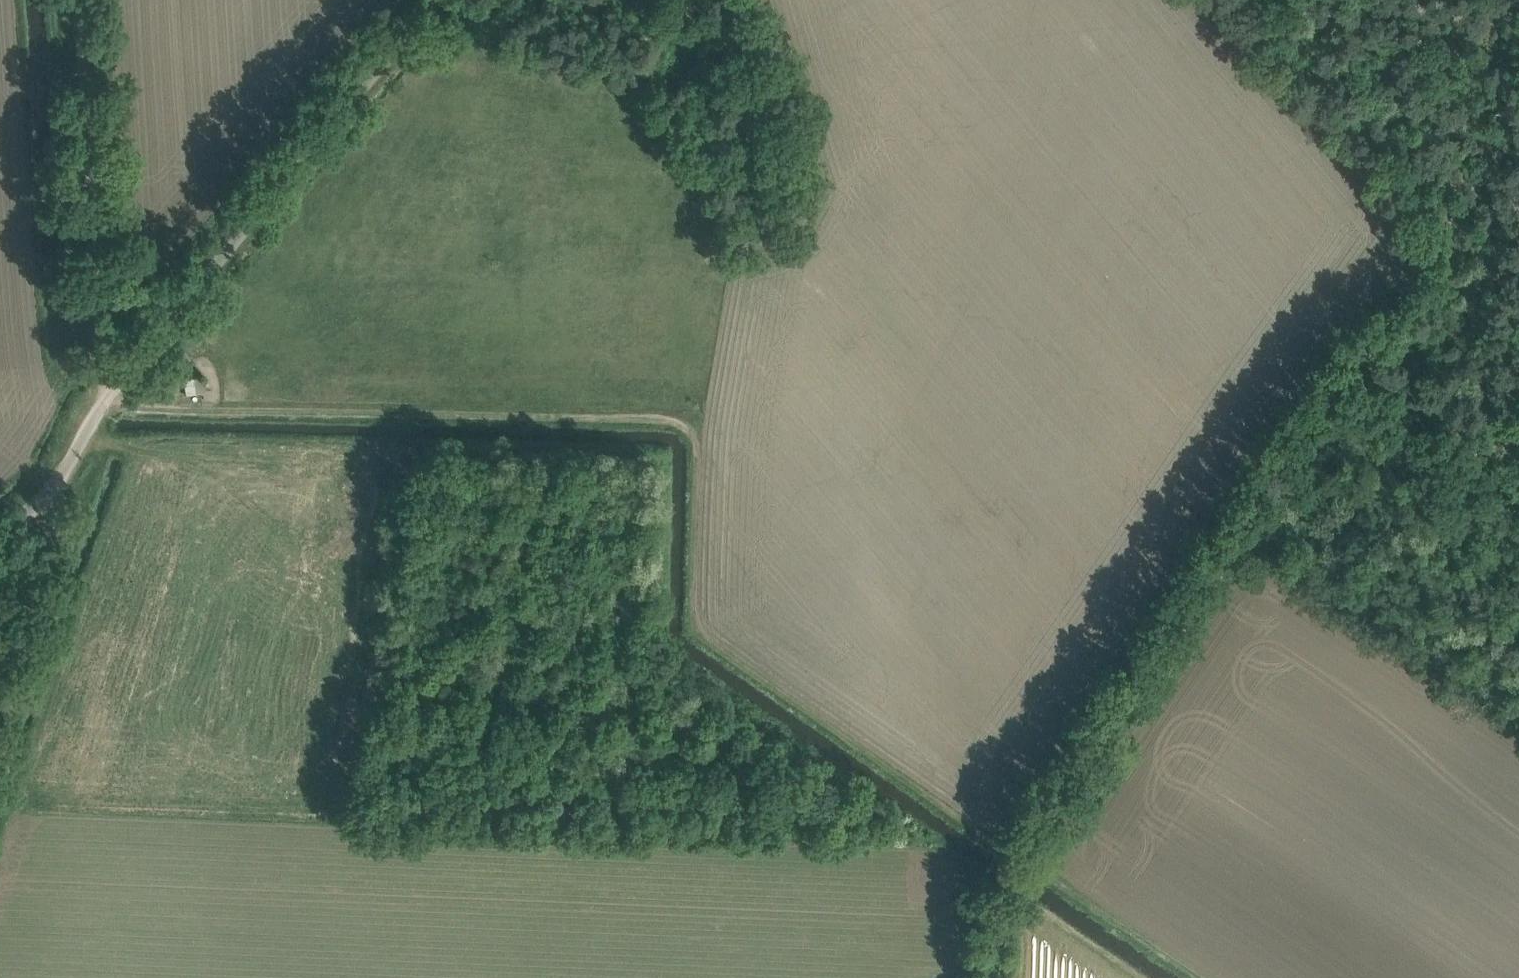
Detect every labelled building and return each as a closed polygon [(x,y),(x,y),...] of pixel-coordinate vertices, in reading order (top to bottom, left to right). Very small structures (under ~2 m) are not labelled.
[(187,396),(208,394),(205,374),(185,378),(187,396)]
